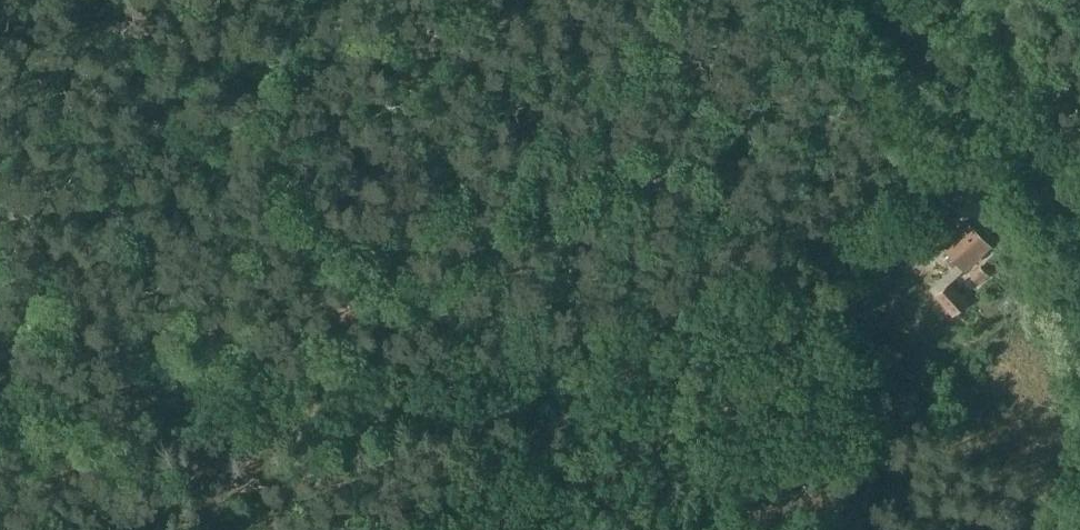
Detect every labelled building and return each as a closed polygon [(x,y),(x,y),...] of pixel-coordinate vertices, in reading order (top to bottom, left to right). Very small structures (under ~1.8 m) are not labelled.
[(965,268),(987,247),(989,245),(967,221),(943,243),(951,252),(945,258),(953,267),(960,261),(965,268)] [(981,266),(972,275),(978,282),(988,273),(981,266)] [(949,282),(936,294),(954,314),(967,302),(949,282)]
